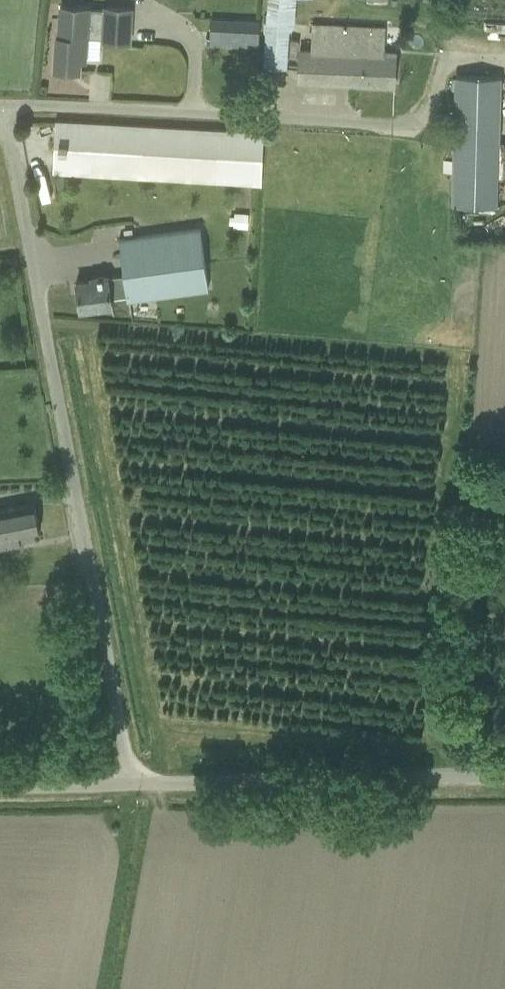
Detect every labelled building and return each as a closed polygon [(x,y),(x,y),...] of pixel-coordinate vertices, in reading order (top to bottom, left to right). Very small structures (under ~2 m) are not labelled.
[(261,63),(283,64),(284,44),(297,45),(298,23),(292,23),(294,0),(264,0),(261,63)] [(56,35),(55,67),(80,69),(80,58),(85,59),(87,38),(102,38),(102,42),(132,43),(134,9),(91,6),(91,5),(62,3),(62,18),(61,35),(56,35)] [(258,47),(259,19),(213,18),(212,45),(258,47)] [(298,80),(395,85),(397,55),(372,54),(373,29),(316,26),(315,49),(300,48),(298,80)] [(455,75),(452,202),(497,203),(500,77),(455,75)] [(261,183),(263,152),(264,132),(262,132),(252,132),(252,131),(250,131),(250,132),(240,131),(238,131),(228,131),(228,130),(226,130),(216,130),(216,129),(214,129),(214,130),(203,129),(202,129),(191,129),(191,128),(190,128),(179,128),(179,127),(178,127),(177,128),(167,127),(165,127),(155,126),(153,126),(143,126),(143,125),(141,125),(141,126),(131,125),(129,125),(118,124),(117,124),(106,124),(106,123),(105,123),(105,124),(94,123),(92,123),(82,122),(80,122),(70,122),(70,121),(68,121),(68,122),(58,121),(56,121),(54,171),(55,171),(66,171),(66,172),(67,172),(261,183)] [(107,277),(107,275),(92,277),(92,279),(77,281),(80,309),(111,304),(110,297),(126,294),(127,301),(208,289),(199,227),(120,238),(122,255),(121,256),(123,275),(107,277)] [(20,545),(18,534),(40,530),(35,503),(0,509),(0,549),(20,545)]
